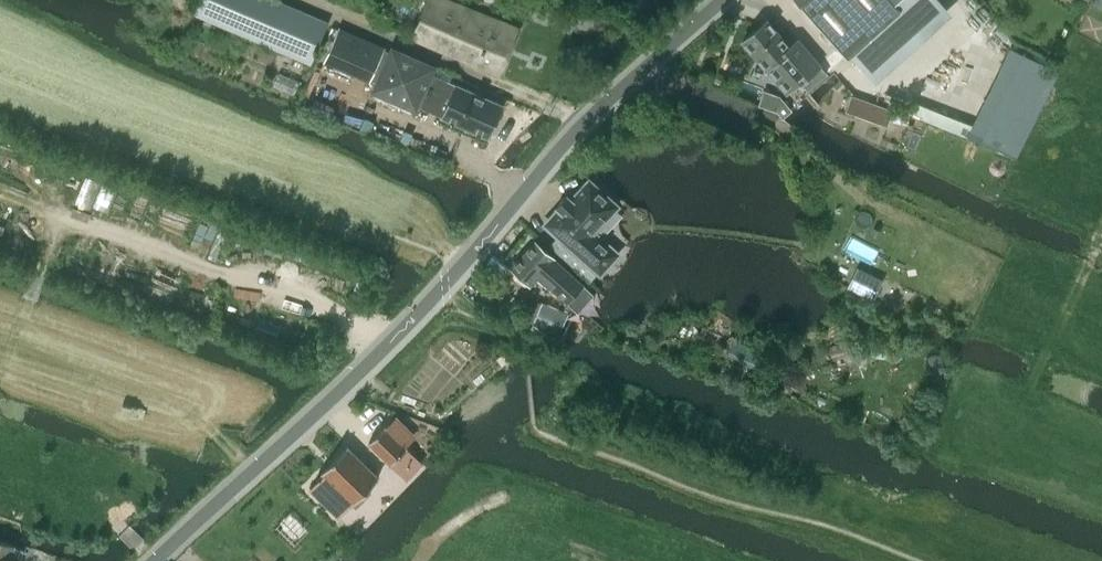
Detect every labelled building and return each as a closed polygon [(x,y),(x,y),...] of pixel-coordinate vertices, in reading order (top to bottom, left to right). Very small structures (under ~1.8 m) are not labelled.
[(327,22),(276,0),(201,0),(195,14),(309,63),(327,22)] [(411,36),(499,74),(517,28),(447,0),(427,0),(411,36)] [(832,38),(847,55),(900,8),(894,2),(896,0),(797,0),(832,38)] [(757,29),(743,41),(766,68),(774,77),(787,92),(800,81),(807,89),(826,73),(819,64),(797,39),(790,46),(767,20),(757,29)] [(376,80),(370,92),(416,112),(437,65),(391,45),(388,50),(384,49),(385,46),(339,26),(323,62),(369,83),(371,78),(376,80)] [(967,136),(969,133),(1017,156),(1058,70),(1010,47),(973,124),(910,99),(905,112),(967,136)] [(441,110),(439,116),(488,138),(491,132),(504,104),(455,81),(441,110)] [(559,209),(546,224),(549,225),(558,234),(549,244),(589,281),(598,271),(599,272),(616,254),(615,253),(591,231),(615,205),(589,181),(572,200),(566,195),(556,206),(559,209)] [(535,241),(512,267),(531,284),(538,275),(567,302),(583,284),(535,241)] [(568,311),(542,301),(532,324),(559,335),(568,311)] [(383,427),(368,441),(390,463),(405,448),(383,427)] [(379,475),(347,445),(319,473),(322,475),(309,489),(338,517),(352,503),(356,508),(372,491),(368,486),(379,475)] [(14,546),(0,541),(0,560),(9,560),(14,546)]
